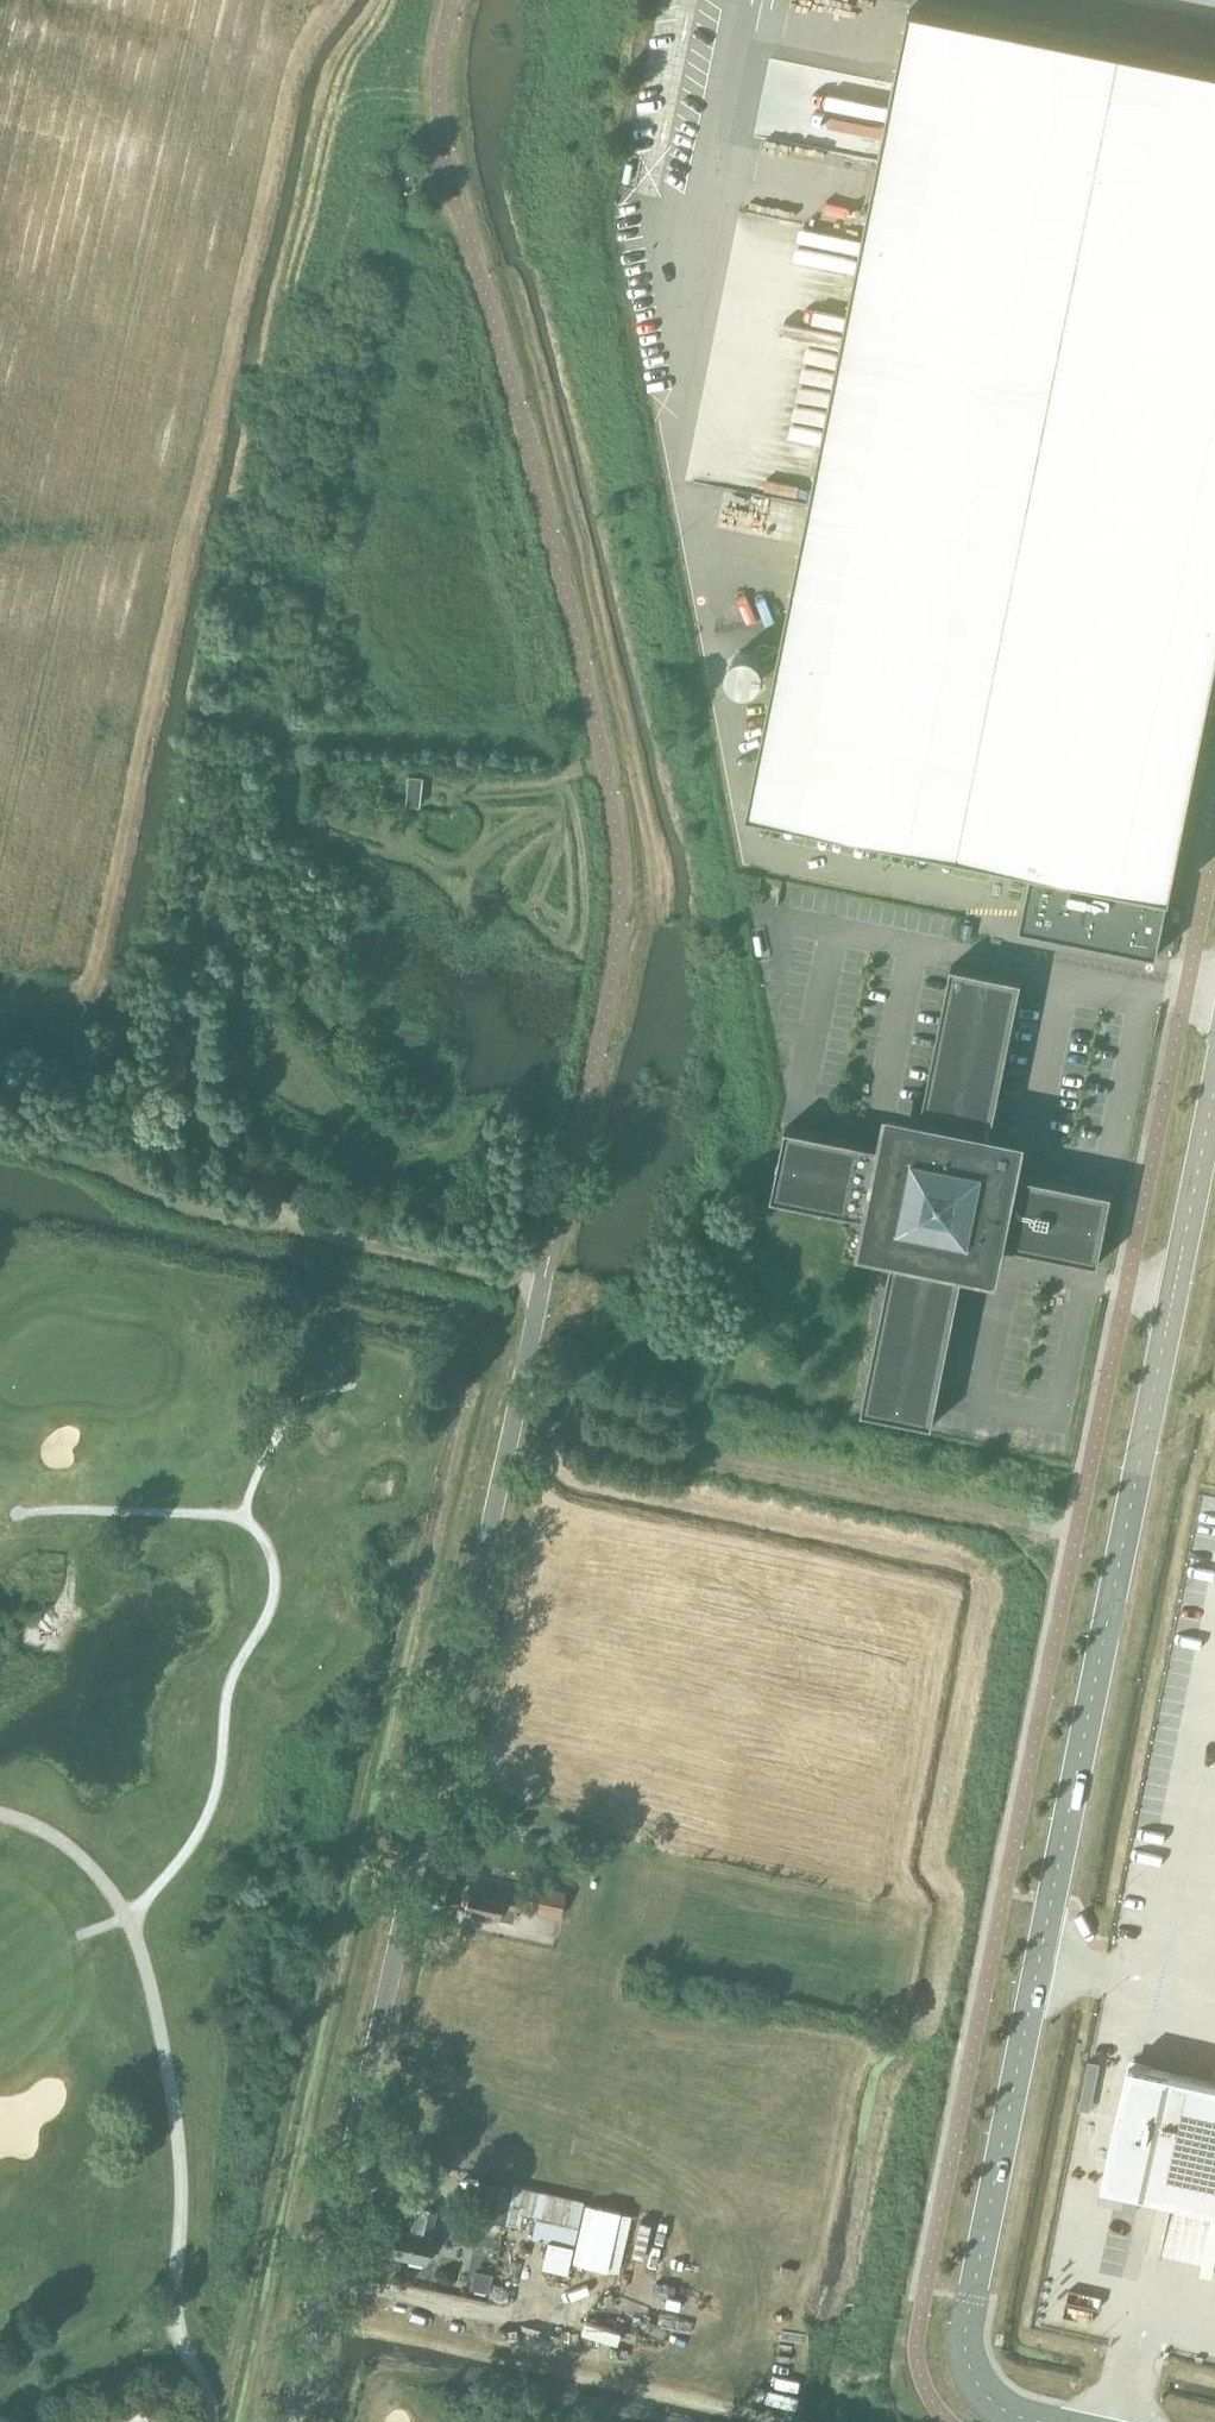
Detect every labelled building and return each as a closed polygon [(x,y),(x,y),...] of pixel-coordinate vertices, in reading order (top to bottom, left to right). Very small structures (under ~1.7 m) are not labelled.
[(1214,668),(1214,68),(911,7),(865,234),(750,808),(1058,870),(1056,877),(1031,872),(1020,927),(1157,954),(1168,900),(1143,895),(1144,888),(1170,893),(1214,668)] [(745,686),(747,686),(749,686),(751,686),(754,685),(756,684),(758,683),(760,680),(762,678),(763,676),(764,673),(765,671),(765,669),(765,668),(765,665),(764,663),(763,661),(762,659),(761,657),(759,655),(758,654),(756,652),(754,651),(751,651),(749,650),(747,650),(745,650),(742,651),(740,651),(738,652),(736,654),(734,655),(733,657),(731,659),(730,661),(729,663),(729,665),(729,668),(729,670),(729,671),(729,673),(730,676),(731,678),(733,680),(735,682),(737,683),(739,685),(742,686),(745,686)] [(410,774),(408,801),(423,801),(424,775),(410,774)] [(1099,1262),(1113,1192),(1016,1172),(1023,1140),(991,1134),(1023,978),(952,964),(920,1120),(888,1113),(882,1145),(786,1126),(771,1196),(868,1216),(861,1248),(893,1254),(862,1410),(933,1424),(964,1269),(970,1237),(1002,1243),(1099,1262)] [(559,1916),(565,1891),(565,1890),(530,1882),(526,1897),(502,1891),(501,1893),(470,1886),(464,1911),(496,1918),(497,1917),(513,1920),(516,1906),(522,1908),(559,1916)] [(1123,2057),(1096,2178),(1214,2205),(1214,2078),(1123,2057)] [(573,2244),(583,2201),(488,2179),(481,2217),(504,2222),(504,2220),(518,2223),(521,2212),(536,2216),(531,2235),(573,2244)] [(431,2234),(437,2210),(409,2204),(404,2229),(395,2227),(389,2254),(425,2262),(431,2234)] [(490,2299),(494,2281),(479,2278),(475,2296),(490,2299)]
